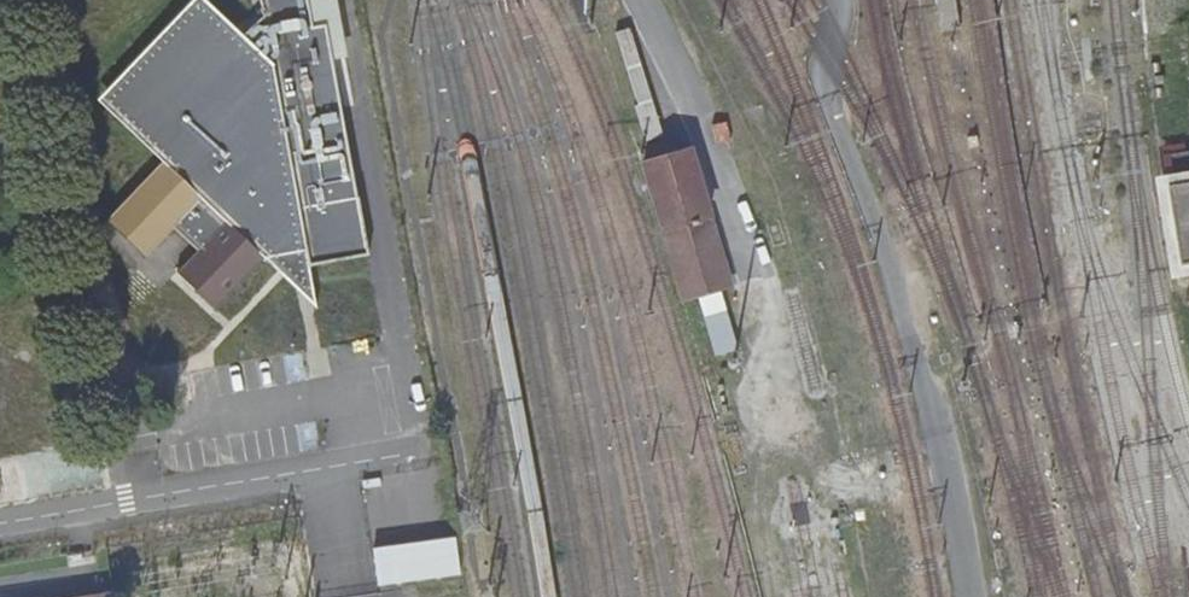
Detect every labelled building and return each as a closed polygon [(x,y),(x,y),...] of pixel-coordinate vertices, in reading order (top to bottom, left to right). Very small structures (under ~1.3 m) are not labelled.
[(313,301),(306,261),(271,67),(239,34),(203,0),(187,0),(96,98),(161,159),(199,194),(224,218),(260,252),(313,301)] [(306,261),(365,251),(323,19),(310,22),(306,0),(259,0),(261,12),(239,34),(271,67),(306,261)] [(927,19),(956,14),(953,0),(922,0),(927,19)] [(623,30),(609,34),(642,143),(656,139),(623,30)] [(1188,278),(1188,155),(1171,158),(1173,170),(1154,173),(1172,281),(1188,278)] [(684,301),(737,287),(700,157),(647,171),(684,301)] [(199,194),(161,159),(109,213),(146,249),(172,222),(199,194)] [(172,222),(197,246),(224,218),(199,194),(172,222)] [(197,246),(177,267),(213,302),(260,252),(224,218),(197,246)] [(719,352),(739,347),(725,294),(705,299),(719,352)]
